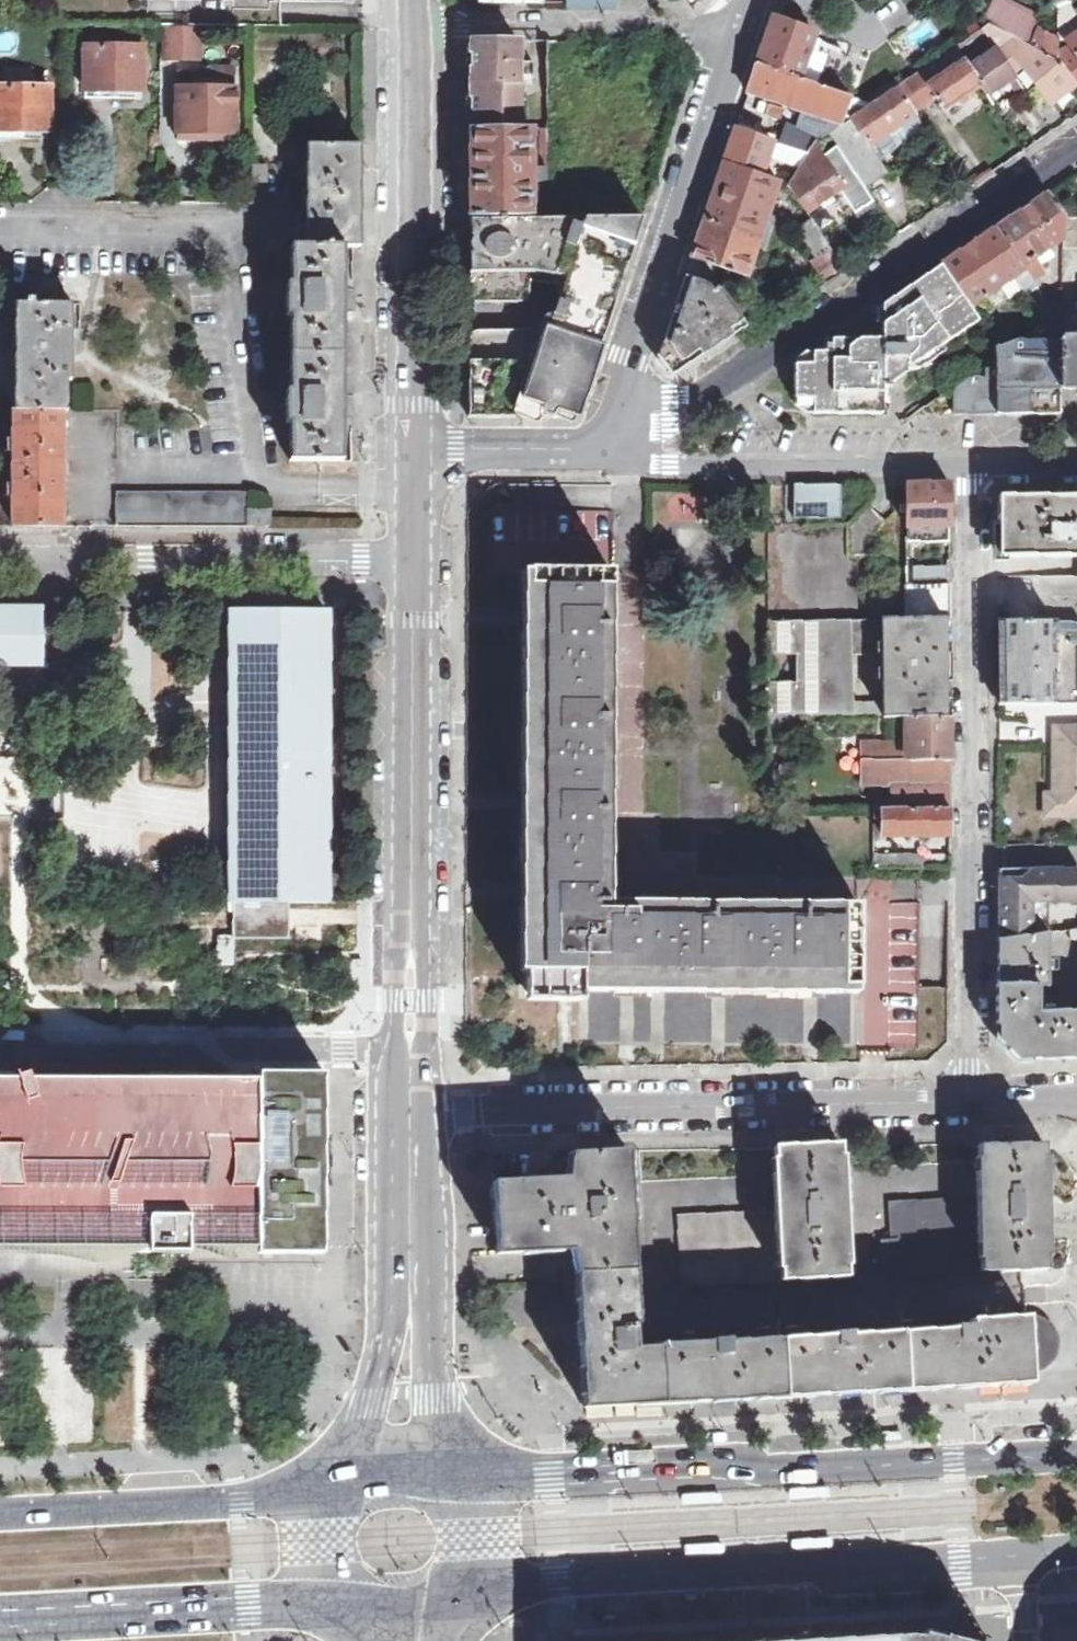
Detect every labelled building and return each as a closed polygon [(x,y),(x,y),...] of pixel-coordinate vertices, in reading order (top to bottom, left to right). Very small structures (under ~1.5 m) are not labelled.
[(829,17),(848,0),(795,0),(802,7),(829,17)] [(1059,62),(1059,53),(1059,37),(1033,25),(1036,18),(1002,0),(994,0),(983,21),(990,25),(1059,62)] [(1047,12),(1076,0),(1059,0),(1061,3),(1054,6),(1053,4),(1056,0),(1035,0),(1047,12)] [(757,65),(799,79),(814,36),(815,32),(774,18),(757,65)] [(998,49),(1010,68),(1021,60),(1052,100),(1074,84),(1059,62),(990,25),(984,29),(998,49)] [(163,64),(201,62),(199,27),(161,29),(163,64)] [(1059,53),(1059,62),(1074,84),(1076,82),(1076,34),(1067,41),(1070,46),(1059,53)] [(832,42),(814,36),(799,79),(817,85),(832,42)] [(471,129),(521,129),(521,86),(519,86),(519,41),(471,41),(471,129)] [(902,44),(847,81),(850,96),(872,104),(921,71),(902,44)] [(85,97),(132,97),(132,90),(141,90),(141,47),(84,46),(85,97)] [(898,87),(914,111),(921,106),(936,96),(944,108),(981,83),(970,68),(957,47),(921,71),(898,87)] [(998,49),(970,68),(981,83),(988,94),(1015,76),(1010,68),(998,49)] [(748,91),(841,124),(872,104),(850,96),(817,85),(799,79),(757,65),(748,91)] [(40,138),(40,131),(48,131),(48,87),(0,87),(0,138),(40,138)] [(830,132),(859,177),(867,187),(889,171),(870,142),(915,113),(914,111),(898,87),(872,104),(841,124),(830,132)] [(175,139),(225,139),(225,132),(234,132),(234,90),(176,90),(175,139)] [(921,106),(914,111),(915,113),(924,126),(931,121),(921,106)] [(782,145),(808,154),(815,143),(820,138),(788,126),(782,145)] [(470,217),(531,218),(531,129),(521,129),(471,129),(470,217)] [(724,162),(762,176),(773,142),(736,129),(724,162)] [(820,138),(815,143),(808,154),(788,185),(807,212),(859,177),(830,132),(820,138)] [(290,460),(343,460),(343,420),(354,418),(355,407),(355,396),(343,395),(343,313),(356,310),(356,300),(356,290),(343,286),(344,246),(360,246),(360,231),(361,145),(307,145),(307,188),(303,188),(303,203),(306,203),(306,232),(306,245),(292,245),(291,284),(285,284),(285,314),(292,314),(291,392),(285,392),(285,421),(290,422),(290,460)] [(705,221),(758,237),(776,181),(762,176),(724,162),(705,221)] [(1064,240),(1065,221),(1065,219),(1059,211),(1047,194),(996,228),(1024,270),(1029,277),(1032,281),(1042,274),(1036,259),(1064,240)] [(1059,211),(1065,219),(1065,221),(1076,221),(1076,211),(1059,211)] [(469,417),(576,418),(643,218),(471,221),(470,295),(472,299),(476,301),(523,301),(528,299),(530,295),(530,273),(545,275),(566,279),(548,330),(478,331),(473,333),(470,336),(469,417)] [(846,269),(811,219),(796,230),(817,259),(813,261),(828,282),(846,269)] [(728,273),(744,278),(758,237),(705,221),(692,260),(728,273)] [(1065,221),(1064,240),(1064,248),(1076,248),(1076,221),(1065,221)] [(942,265),(970,307),(988,295),(1024,270),(996,228),(942,265)] [(692,260),(686,277),(714,287),(722,290),(728,273),(692,260)] [(813,413),(883,413),(883,401),(891,401),(891,383),(907,372),(907,368),(920,368),(945,351),(942,346),(979,321),(970,307),(942,265),(883,304),(883,339),(832,338),(832,351),(813,351),(813,364),(795,363),(795,397),(813,398),(813,413)] [(996,307),(1021,290),(1018,284),(1029,277),(1024,270),(988,295),(996,307)] [(14,409),(63,409),(68,409),(68,380),(72,380),(73,303),(63,303),(63,278),(26,277),(26,303),(15,303),(14,409)] [(672,374),(745,325),(722,290),(714,287),(686,277),(659,357),(672,374)] [(1049,329),(1062,325),(1051,309),(1042,296),(1032,281),(1029,277),(1018,284),(1021,290),(1049,329)] [(1042,296),(1051,309),(1063,306),(1063,290),(1042,296)] [(1051,309),(1062,325),(1063,306),(1051,309)] [(1060,414),(1061,389),(1062,337),(1062,325),(1049,329),(995,346),(997,359),(954,388),(954,415),(1011,414),(1060,414)] [(1062,337),(1061,389),(1076,389),(1076,337),(1062,337)] [(15,527),(61,527),(62,479),(68,474),(68,464),(62,462),(63,409),(14,409),(15,527)] [(908,525),(908,539),(907,539),(907,541),(950,541),(950,484),(907,484),(907,525),(908,525)] [(843,486),(793,486),(793,523),(843,523),(843,486)] [(116,526),(249,526),(249,510),(249,492),(116,493),(116,526)] [(999,556),(1076,556),(1076,496),(1068,496),(1008,495),(999,504),(999,556)] [(874,554),(873,534),(886,521),(867,503),(848,525),(850,555),(874,554)] [(249,526),(270,526),(270,510),(249,510),(249,526)] [(907,619),(950,618),(950,586),(921,586),(921,566),(907,566),(907,619)] [(533,905),(533,969),(528,969),(528,992),(583,993),(584,979),(614,980),(655,980),(679,979),(703,980),(721,980),(764,980),(797,981),(859,981),(859,908),(794,908),(763,907),(718,907),(700,907),(676,907),(653,906),(612,906),(607,906),(607,815),(607,741),(607,661),(608,573),(535,572),(533,660),(533,739),(533,815),(533,905)] [(42,662),(42,610),(0,610),(0,662),(42,662)] [(235,901),(234,936),(288,937),(288,902),(325,902),(325,877),(316,877),(316,783),(325,783),(325,732),(316,732),(316,638),(325,638),(325,611),(233,611),(234,640),(233,901),(235,901)] [(884,702),(884,715),(884,718),(906,718),(951,716),(950,618),(907,619),(850,620),(851,655),(868,655),(868,654),(883,653),(884,702)] [(770,716),(853,715),(853,703),(851,655),(850,620),(770,622),(770,716)] [(1000,704),(1056,704),(1056,623),(999,621),(1000,704)] [(1056,623),(1056,704),(1076,704),(1076,623),(1056,623)] [(862,715),(884,715),(884,702),(862,703),(862,715)] [(853,715),(862,715),(862,703),(853,703),(853,715)] [(909,740),(909,742),(862,742),(862,760),(893,760),(951,761),(951,716),(906,718),(906,740),(909,740)] [(1047,817),(1076,817),(1076,728),(1054,728),(1054,794),(1046,794),(1047,817)] [(862,783),(893,784),(893,760),(862,760),(862,783)] [(893,784),(951,783),(951,761),(893,760),(893,784)] [(893,808),(951,807),(951,783),(893,784),(893,808)] [(883,835),(951,834),(951,807),(893,808),(875,808),(875,819),(882,819),(883,835)] [(875,867),(895,867),(895,855),(895,854),(876,854),(876,860),(875,867)] [(895,855),(895,867),(951,867),(951,855),(895,855)] [(1049,933),(1049,903),(1076,904),(1076,873),(999,872),(999,938),(1049,933)] [(916,898),(916,880),(892,880),(892,898),(916,898)] [(893,929),(892,994),(913,994),(914,929),(893,929)] [(999,938),(998,987),(1050,986),(1049,933),(999,938)] [(218,965),(234,965),(234,936),(218,936),(218,965)] [(1050,986),(998,987),(998,996),(999,1039),(1018,1059),(1076,1057),(1076,1012),(1039,1012),(1039,992),(1048,992),(1048,987),(1050,987),(1050,986)] [(259,1253),(259,1073),(216,1073),(151,1072),(151,1078),(32,1078),(30,1071),(17,1071),(0,1071),(0,1252),(16,1252),(96,1253),(219,1253),(259,1253)] [(259,1253),(324,1253),(324,1072),(259,1073),(259,1253)] [(897,1238),(900,1274),(1047,1269),(1047,1241),(1049,1241),(1048,1170),(1046,1170),(1045,1141),(979,1142),(979,1171),(976,1171),(978,1205),(949,1206),(949,1199),(889,1202),(891,1228),(891,1239),(897,1238)] [(682,1285),(848,1275),(847,1251),(849,1250),(845,1170),(843,1170),(841,1143),(775,1146),(776,1174),(774,1174),(775,1209),(678,1216),(682,1285)] [(584,1408),(1031,1383),(1030,1370),(1039,1369),(1048,1365),(1053,1360),(1057,1353),(1059,1346),(1059,1337),(1055,1329),(1050,1322),(1042,1317),(1034,1315),(1023,1315),(970,1320),(970,1317),(954,1317),(955,1329),(855,1334),(853,1322),(833,1326),(833,1335),(732,1341),(732,1328),(711,1334),(712,1342),(658,1345),(658,1347),(639,1348),(627,1150),(570,1153),(572,1177),(494,1182),(498,1254),(575,1250),(584,1408)] [(882,1274),(900,1274),(897,1238),(891,1239),(891,1228),(881,1239),(882,1274)] [(879,1436),(898,1436),(898,1428),(879,1428),(879,1436)] [(792,1551),(832,1549),(832,1545),(831,1540),(792,1541),(792,1551)]
